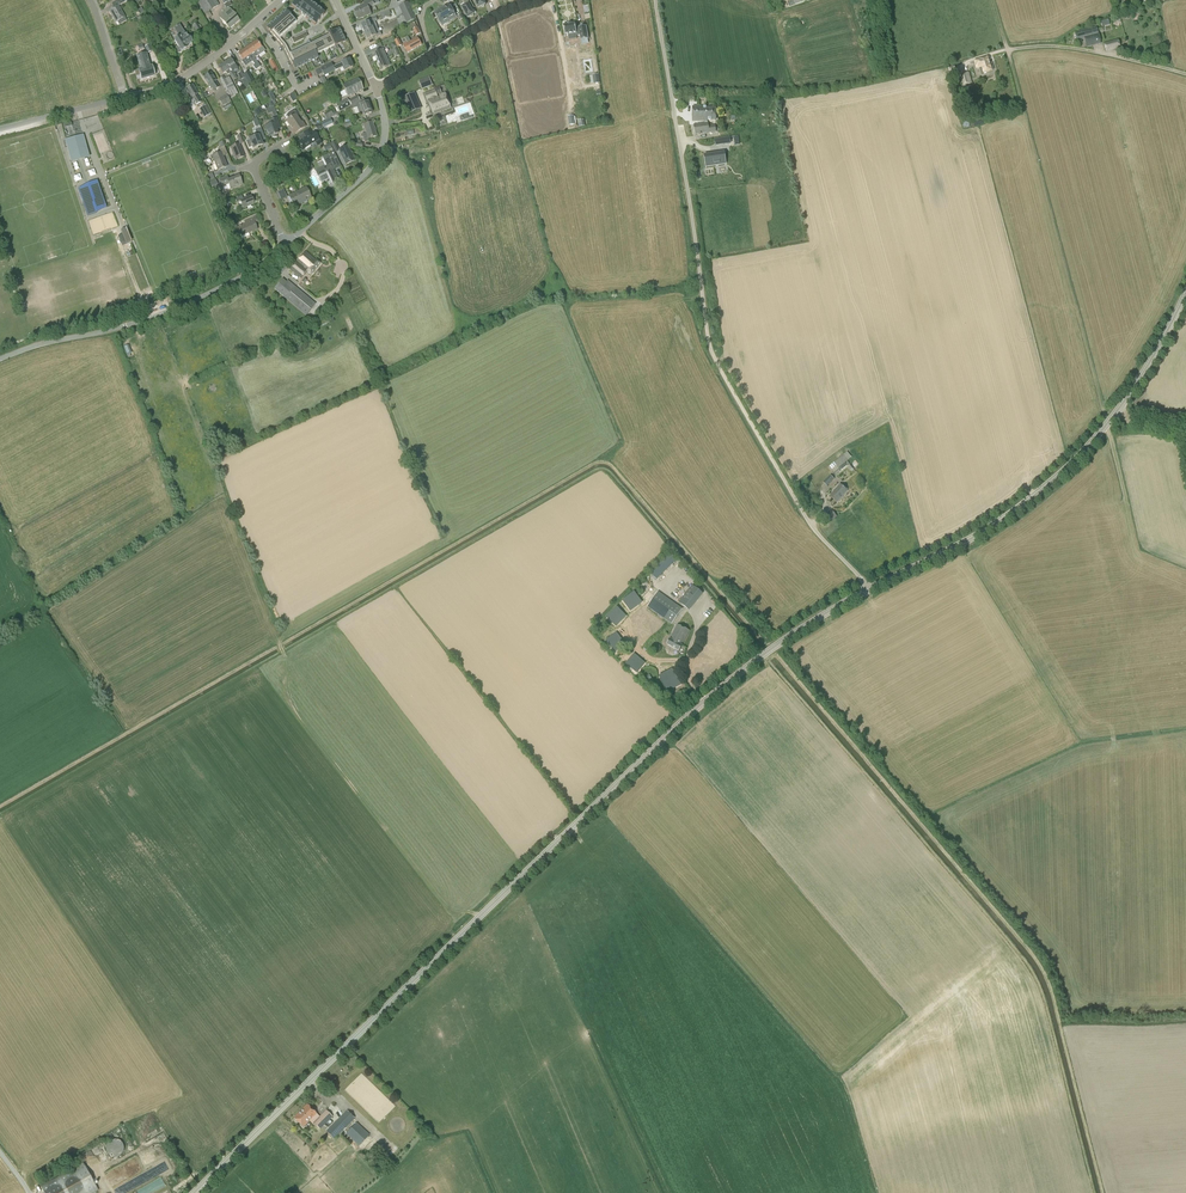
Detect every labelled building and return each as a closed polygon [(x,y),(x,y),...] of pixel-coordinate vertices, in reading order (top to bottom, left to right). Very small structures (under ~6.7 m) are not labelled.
[(219,5),(216,0),(195,0),(206,20),(208,23),(211,22),(209,18),(212,16),(209,11),(219,5)] [(292,6),(296,10),(295,10),(297,8),(299,10),(298,12),(301,14),(306,18),(305,18),(306,18),(308,20),(309,18),(312,20),(311,22),(315,25),(324,14),(321,11),(318,9),(319,9),(318,9),(316,8),(317,7),(316,7),(315,9),(312,7),(314,5),(313,5),(311,4),(312,3),(311,4),(309,2),(309,1),(307,0),(297,0),(292,6)] [(365,7),(355,11),(356,13),(354,14),(356,18),(358,18),(359,19),(371,13),(368,7),(379,2),(378,0),(368,0),(363,2),(365,7)] [(470,0),(463,0),(466,6),(462,8),(468,18),(470,17),(471,17),(474,16),(474,15),(474,14),(470,7),(473,5),(470,0)] [(478,8),(481,7),(482,8),(485,7),(485,5),(483,0),(475,0),(478,8)] [(403,14),(412,10),(409,1),(399,5),(403,14)] [(441,24),(456,16),(449,4),(434,13),(441,24)] [(118,6),(118,5),(109,11),(116,22),(124,17),(118,6)] [(234,22),(238,19),(229,8),(226,10),(227,12),(220,18),(229,28),(235,23),(234,22)] [(269,25),(267,28),(282,45),(284,43),(279,37),(296,22),(286,10),(283,13),(284,14),(282,17),(280,15),(278,18),(277,18),(279,19),(276,22),(275,20),(274,20),(275,20),(273,22),(272,23),(271,23),(273,24),(270,27),(269,25)] [(407,23),(416,19),(412,10),(403,14),(407,23)] [(151,20),(148,15),(138,21),(140,26),(151,20)] [(369,19),(370,21),(361,25),(365,32),(374,28),(377,26),(375,22),(378,20),(376,16),(369,19)] [(192,26),(196,32),(201,29),(197,23),(192,26)] [(584,27),(577,28),(577,29),(574,30),(573,24),(569,25),(569,24),(566,25),(562,26),(563,36),(578,34),(579,41),(587,40),(584,27)] [(368,39),(376,36),(377,37),(382,35),(380,31),(379,32),(377,26),(374,28),(365,32),(368,39)] [(187,49),(186,47),(192,43),(189,38),(188,38),(185,33),(184,33),(181,27),(177,30),(181,35),(178,37),(179,38),(174,41),(178,47),(176,48),(175,50),(178,53),(179,53),(187,49)] [(413,29),(416,36),(421,33),(417,27),(413,29)] [(1077,41),(1085,39),(1087,47),(1100,44),(1096,28),(1075,33),(1077,41)] [(332,41),(342,35),(341,34),(342,34),(341,34),(340,32),(341,31),(340,31),(339,29),(331,33),(329,30),(327,31),(329,35),(332,41)] [(291,39),(294,44),(303,39),(306,37),(304,34),(306,33),(306,32),(295,38),(292,40),(292,39),(291,39)] [(334,46),(332,41),(329,35),(323,38),(328,49),(334,46)] [(337,46),(345,42),(344,39),(343,37),(342,35),(332,41),(334,46),(336,50),(338,49),(339,49),(337,46)] [(418,38),(411,42),(408,36),(405,38),(407,42),(403,45),(408,53),(421,45),(418,38)] [(322,52),(328,49),(323,38),(317,41),(322,52)] [(1121,48),(1118,39),(1111,41),(1113,50),(1121,48)] [(261,47),(257,41),(250,45),(255,52),(258,56),(265,51),(262,46),(261,47)] [(316,55),(322,52),(317,41),(311,44),(316,55)] [(119,56),(123,55),(121,49),(124,48),(123,45),(121,45),(121,44),(115,46),(119,56)] [(290,54),(287,48),(285,49),(295,69),(298,68),(298,69),(298,68),(297,66),(300,65),(301,67),(301,66),(304,65),(305,65),(304,63),(307,62),(308,64),(308,63),(311,61),(311,62),(312,62),(311,60),(314,58),(315,60),(314,60),(318,58),(316,55),(311,44),(290,54)] [(244,50),(249,57),(249,56),(254,65),(256,68),(260,66),(252,54),(255,52),(250,45),(244,50)] [(377,61),(387,57),(383,49),(374,53),(377,61)] [(237,54),(242,60),(241,61),(245,67),(249,64),(245,59),(249,57),(244,50),(237,54)] [(137,56),(140,69),(144,68),(144,67),(145,66),(143,61),(144,60),(144,59),(147,58),(146,53),(137,56)] [(387,57),(377,61),(381,70),(391,65),(387,57)] [(981,73),(993,69),(990,57),(975,62),(977,68),(979,68),(981,73)] [(141,80),(155,76),(152,66),(150,66),(147,58),(144,59),(144,60),(143,61),(145,66),(144,67),(144,68),(140,69),(138,70),(141,80)] [(231,59),(224,63),(229,70),(231,72),(229,74),(231,77),(235,74),(234,71),(237,69),(231,59)] [(345,71),(353,68),(349,59),(333,67),(331,64),(321,69),(324,76),(335,71),(342,68),(344,71),(345,71)] [(222,74),(226,72),(228,75),(229,74),(231,72),(229,70),(224,63),(218,68),(222,74)] [(957,74),(955,66),(948,68),(950,76),(957,74)] [(293,72),(297,80),(303,76),(299,69),(293,72)] [(248,84),(242,72),(238,74),(244,86),(248,84)] [(254,72),(246,77),(249,83),(258,78),(254,72)] [(972,84),(969,72),(958,75),(962,87),(972,84)] [(209,85),(210,85),(214,91),(220,87),(216,81),(211,73),(204,77),(209,85)] [(219,79),(228,95),(230,99),(238,94),(229,77),(225,79),(223,76),(219,79)] [(429,77),(419,81),(422,89),(432,85),(429,77)] [(347,97),(362,90),(358,79),(343,86),(347,97)] [(185,89),(190,98),(192,97),(196,105),(201,102),(197,95),(198,94),(192,85),(185,89)] [(434,114),(451,108),(450,105),(445,93),(439,95),(440,96),(438,97),(437,95),(441,93),(440,88),(425,94),(427,101),(429,101),(433,112),(434,114)] [(410,113),(421,109),(414,93),(404,98),(410,113)] [(219,100),(222,106),(231,101),(230,99),(228,95),(227,95),(219,100)] [(351,106),(352,105),(360,101),(357,96),(348,101),(351,106)] [(340,112),(351,106),(347,99),(336,105),(340,112)] [(364,99),(360,101),(352,105),(353,108),(357,107),(359,113),(362,112),(364,116),(372,113),(367,102),(365,103),(364,99)] [(230,103),(222,107),(224,111),(225,110),(227,112),(233,109),(231,107),(232,107),(230,103)] [(274,106),(266,110),(268,114),(272,112),(274,116),(278,114),(274,106)] [(695,135),(716,132),(715,123),(710,124),(710,125),(708,125),(708,123),(707,122),(707,120),(715,120),(715,108),(706,108),(706,107),(693,107),(693,121),(705,122),(705,123),(694,125),(695,135)] [(211,114),(207,108),(203,110),(206,117),(211,114)] [(301,123),(296,115),(297,114),(295,111),(293,110),(287,114),(287,116),(289,119),(286,121),(290,126),(288,127),(293,134),(305,126),(302,122),(301,123)] [(268,121),(270,124),(264,127),(269,137),(270,137),(277,138),(277,134),(278,134),(275,127),(280,125),(277,117),(268,121)] [(368,141),(368,139),(377,136),(373,122),(363,125),(365,133),(362,134),(364,143),(368,141)] [(254,130),(257,136),(245,141),(248,149),(252,147),(253,149),(262,145),(259,135),(263,134),(260,127),(254,130)] [(305,149),(305,148),(319,139),(314,131),(312,132),(309,128),(302,133),(305,137),(298,142),(303,150),(305,149)] [(85,135),(65,140),(71,161),(91,156),(85,135)] [(339,150),(335,141),(331,143),(335,152),(339,150)] [(236,160),(244,157),(239,144),(230,147),(236,160)] [(221,152),(212,156),(218,170),(227,166),(223,156),(228,154),(224,146),(219,148),(221,152)] [(352,156),(353,156),(352,154),(351,154),(347,146),(339,150),(346,165),(354,161),(352,156)] [(333,184),(338,181),(332,167),(336,165),(334,162),(338,160),(334,151),(322,157),(326,165),(315,171),(317,176),(327,172),(333,184)] [(726,162),(725,151),(706,154),(708,164),(716,163),(716,162),(721,161),(722,162),(726,162)] [(285,180),(306,171),(305,168),(284,177),(285,180)] [(231,189),(242,184),(239,176),(229,180),(227,176),(219,179),(222,187),(229,184),(231,189)] [(106,207),(97,180),(88,183),(89,185),(78,189),(87,216),(96,213),(96,211),(106,207)] [(278,201),(281,200),(287,197),(282,187),(277,189),(278,192),(277,192),(277,193),(275,194),(278,201)] [(303,203),(311,199),(306,188),(289,196),(293,205),(302,201),(303,203)] [(240,201),(243,208),(254,204),(251,196),(243,199),(242,196),(236,198),(238,201),(240,201)] [(239,236),(257,229),(254,223),(257,222),(255,216),(252,218),(253,218),(245,222),(246,224),(236,228),(239,236)] [(126,243),(132,241),(126,227),(120,229),(126,243)] [(311,275),(320,264),(316,260),(316,261),(305,252),(290,270),(301,278),(306,272),(311,275)] [(280,275),(286,268),(281,263),(274,270),(280,275)] [(306,316),(315,304),(287,280),(286,282),(282,279),(274,289),(306,316)] [(127,355),(132,353),(128,345),(123,347),(127,355)] [(733,369),(744,366),(742,359),(731,363),(733,369)] [(834,472),(851,457),(847,452),(829,467),(834,472)] [(845,463),(839,468),(839,469),(834,473),(836,475),(848,466),(845,463)] [(830,475),(823,482),(827,486),(834,479),(830,475)] [(830,497),(837,503),(848,489),(845,487),(844,488),(840,485),(834,492),(830,497)] [(825,516),(831,522),(837,517),(832,510),(825,516)] [(657,580),(677,560),(671,553),(650,573),(657,580)] [(689,610),(702,594),(692,586),(693,584),(682,575),(668,593),(689,610)] [(659,592),(647,608),(671,624),(682,608),(659,592)] [(631,611),(643,603),(639,598),(636,600),(633,596),(625,602),(631,611)] [(620,626),(624,613),(619,611),(618,614),(617,614),(613,613),(609,622),(620,626)] [(689,631),(678,625),(667,645),(679,651),(682,646),(689,631)] [(622,644),(615,632),(610,635),(611,638),(607,641),(612,650),(622,644)] [(648,661),(637,653),(634,658),(637,660),(636,660),(634,664),(642,670),(648,661)] [(682,687),(670,673),(665,678),(667,681),(662,685),(669,693),(673,689),(676,692),(682,687)] [(294,1118),(303,1127),(309,1121),(313,1124),(319,1130),(333,1117),(326,1110),(319,1117),(307,1105),(294,1118)] [(326,1132),(334,1140),(339,1135),(355,1119),(347,1111),(326,1132)] [(345,1134),(359,1146),(369,1135),(356,1123),(345,1134)] [(106,1146),(106,1148),(106,1150),(107,1152),(108,1154),(109,1155),(111,1156),(113,1157),(115,1157),(117,1157),(119,1156),(121,1155),(121,1154),(122,1153),(123,1152),(123,1150),(124,1148),(123,1146),(123,1145),(122,1143),(121,1142),(120,1141),(119,1140),(117,1139),(115,1139),(113,1139),(111,1140),(110,1141),(108,1142),(108,1143),(107,1144),(106,1146)] [(40,1187),(44,1192),(94,1192),(98,1191),(83,1163),(40,1187)]
